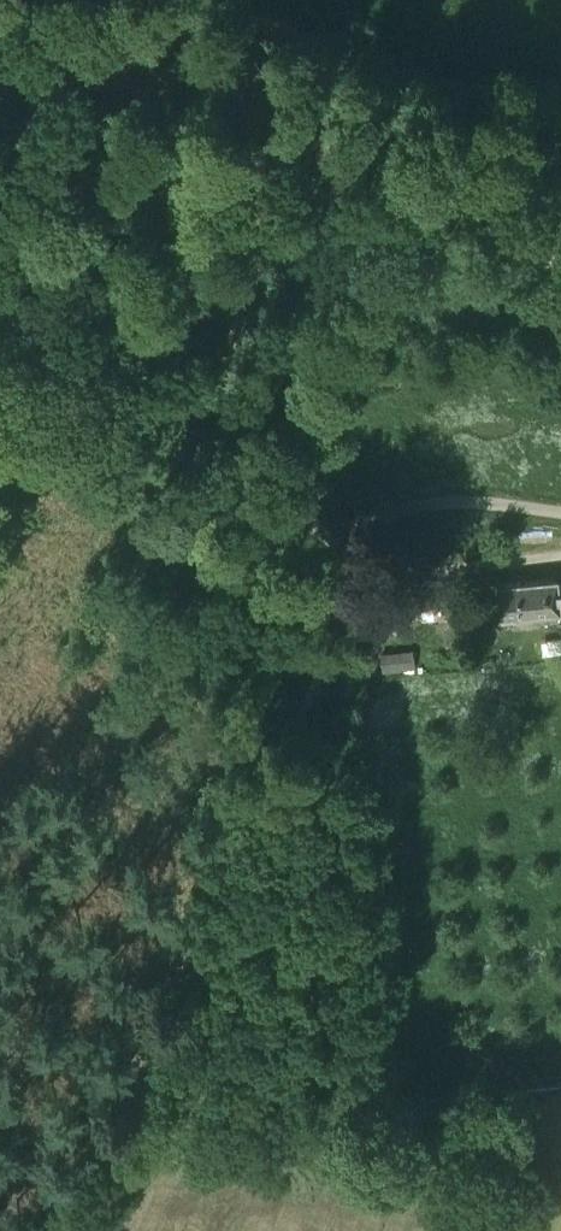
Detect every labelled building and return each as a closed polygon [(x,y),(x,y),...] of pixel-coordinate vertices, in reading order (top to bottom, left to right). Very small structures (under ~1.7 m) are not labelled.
[(495,599),(497,616),(560,609),(560,606),(558,577),(493,584),(495,599)] [(495,599),(444,605),(446,620),(497,616),(495,599)] [(420,619),(434,618),(433,609),(419,610),(420,619)] [(411,648),(381,651),(382,669),(412,667),(411,648)]
